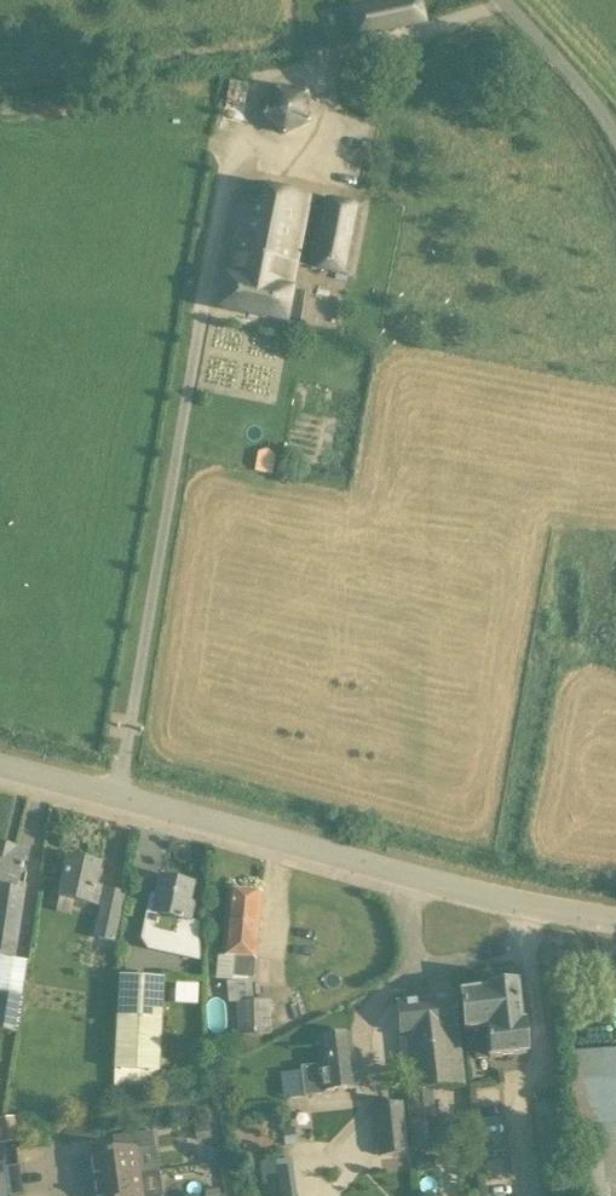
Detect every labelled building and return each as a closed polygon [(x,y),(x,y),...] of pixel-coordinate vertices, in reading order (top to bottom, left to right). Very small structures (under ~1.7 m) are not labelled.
[(349,11),(348,11),(348,12),(347,13),(348,14),(353,40),(354,41),(356,41),(363,40),(424,26),(426,25),(427,24),(427,23),(427,21),(422,0),(366,0),(348,4),(349,11)] [(248,84),(230,81),(226,101),(245,104),(248,84)] [(311,124),(311,123),(311,122),(310,121),(307,98),(307,95),(307,94),(306,93),(305,93),(304,92),(302,92),(279,89),(278,88),(277,89),(275,89),(274,89),(273,91),(273,92),(260,114),(260,116),(261,117),(261,118),(263,119),(278,136),(280,137),(280,138),(282,138),(286,138),(287,138),(309,125),(311,124)] [(302,289),(294,288),(312,200),(245,186),(221,310),(299,325),(305,295),(301,294),(302,289)] [(309,212),(298,267),(305,268),(349,277),(362,209),(352,207),(318,200),(315,213),(309,212)] [(365,294),(367,314),(382,312),(379,292),(365,294)] [(17,1034),(28,962),(12,959),(14,946),(23,886),(19,884),(27,854),(0,847),(0,1032),(17,1034)] [(70,916),(74,902),(97,907),(101,891),(96,889),(101,866),(69,858),(56,913),(70,916)] [(152,893),(143,929),(176,937),(172,955),(199,960),(198,921),(191,920),(194,906),(189,904),(193,886),(160,879),(156,894),(152,893)] [(114,944),(125,894),(104,889),(92,938),(114,944)] [(235,961),(234,978),(254,980),(261,895),(228,892),(223,959),(235,961)] [(112,1070),(110,1094),(157,1081),(157,1080),(157,1074),(159,1074),(165,979),(117,976),(112,1070)] [(232,981),(232,982),(227,982),(228,1004),(235,1003),(237,1037),(271,1035),(270,1001),(253,1002),(252,981),(232,981)] [(197,1003),(197,982),(175,982),(175,1002),(197,1003)] [(486,991),(458,994),(463,1031),(471,1030),(475,1062),(488,1060),(526,1055),(522,1024),(520,1024),(515,985),(486,989),(486,991)] [(398,1034),(404,1092),(410,1152),(438,1149),(432,1090),(464,1088),(457,1027),(453,996),(395,1003),(399,1034),(398,1034)] [(303,1095),(356,1089),(350,1035),(317,1039),(320,1065),(300,1068),(303,1095)] [(566,1081),(567,1099),(568,1099),(570,1114),(571,1114),(578,1195),(615,1195),(615,1077),(566,1081)] [(407,1154),(402,1103),(373,1105),(378,1157),(407,1154)] [(15,1117),(0,1119),(0,1145),(19,1142),(15,1117)] [(139,1175),(136,1150),(153,1147),(151,1132),(112,1137),(113,1151),(87,1155),(91,1181),(139,1175)] [(417,1172),(428,1171),(427,1157),(415,1158),(417,1172)] [(18,1166),(5,1169),(4,1164),(0,1164),(0,1195),(23,1195),(18,1166)] [(139,1175),(91,1181),(92,1195),(142,1195),(139,1175)]
